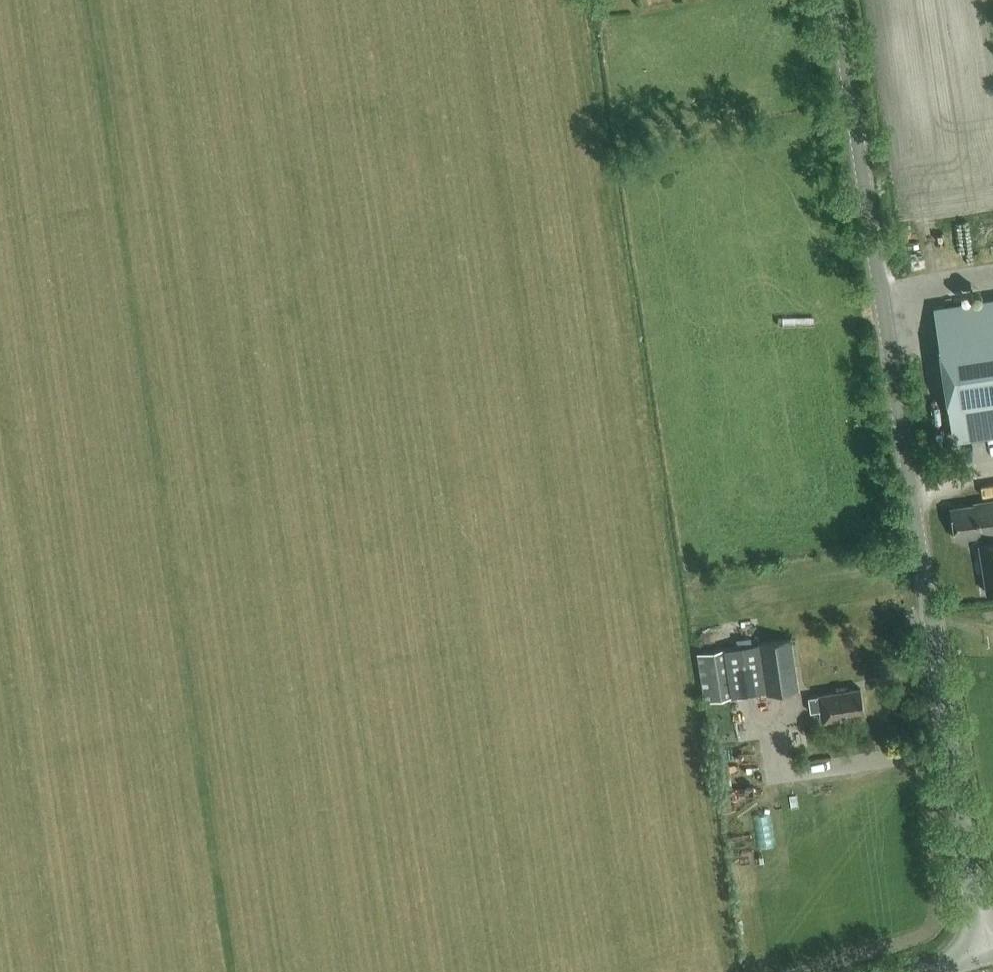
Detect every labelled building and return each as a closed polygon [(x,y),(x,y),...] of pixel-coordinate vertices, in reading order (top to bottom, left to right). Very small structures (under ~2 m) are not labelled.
[(992,436),(992,299),(943,306),(963,440),(992,436)] [(992,535),(992,500),(974,503),(974,504),(951,508),(955,538),(978,535),(979,537),(992,535)] [(979,541),(986,590),(992,589),(992,539),(979,541)] [(791,638),(723,648),(731,696),(766,690),(766,694),(799,689),(791,638)] [(704,700),(730,696),(722,649),(697,653),(704,700)] [(818,711),(820,721),(864,714),(860,688),(816,695),(816,696),(806,698),(809,712),(818,711)]
